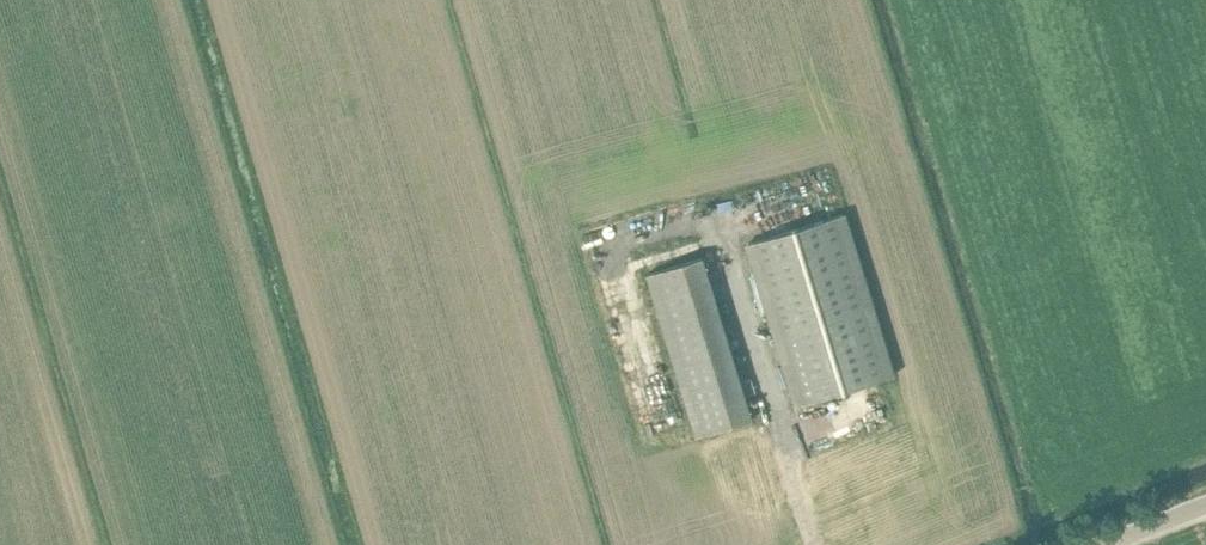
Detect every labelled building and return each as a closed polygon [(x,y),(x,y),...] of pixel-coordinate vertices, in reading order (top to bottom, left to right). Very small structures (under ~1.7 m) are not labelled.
[(745,243),(795,405),(895,373),(846,212),(745,243)] [(646,273),(695,436),(752,418),(703,256),(646,273)]
